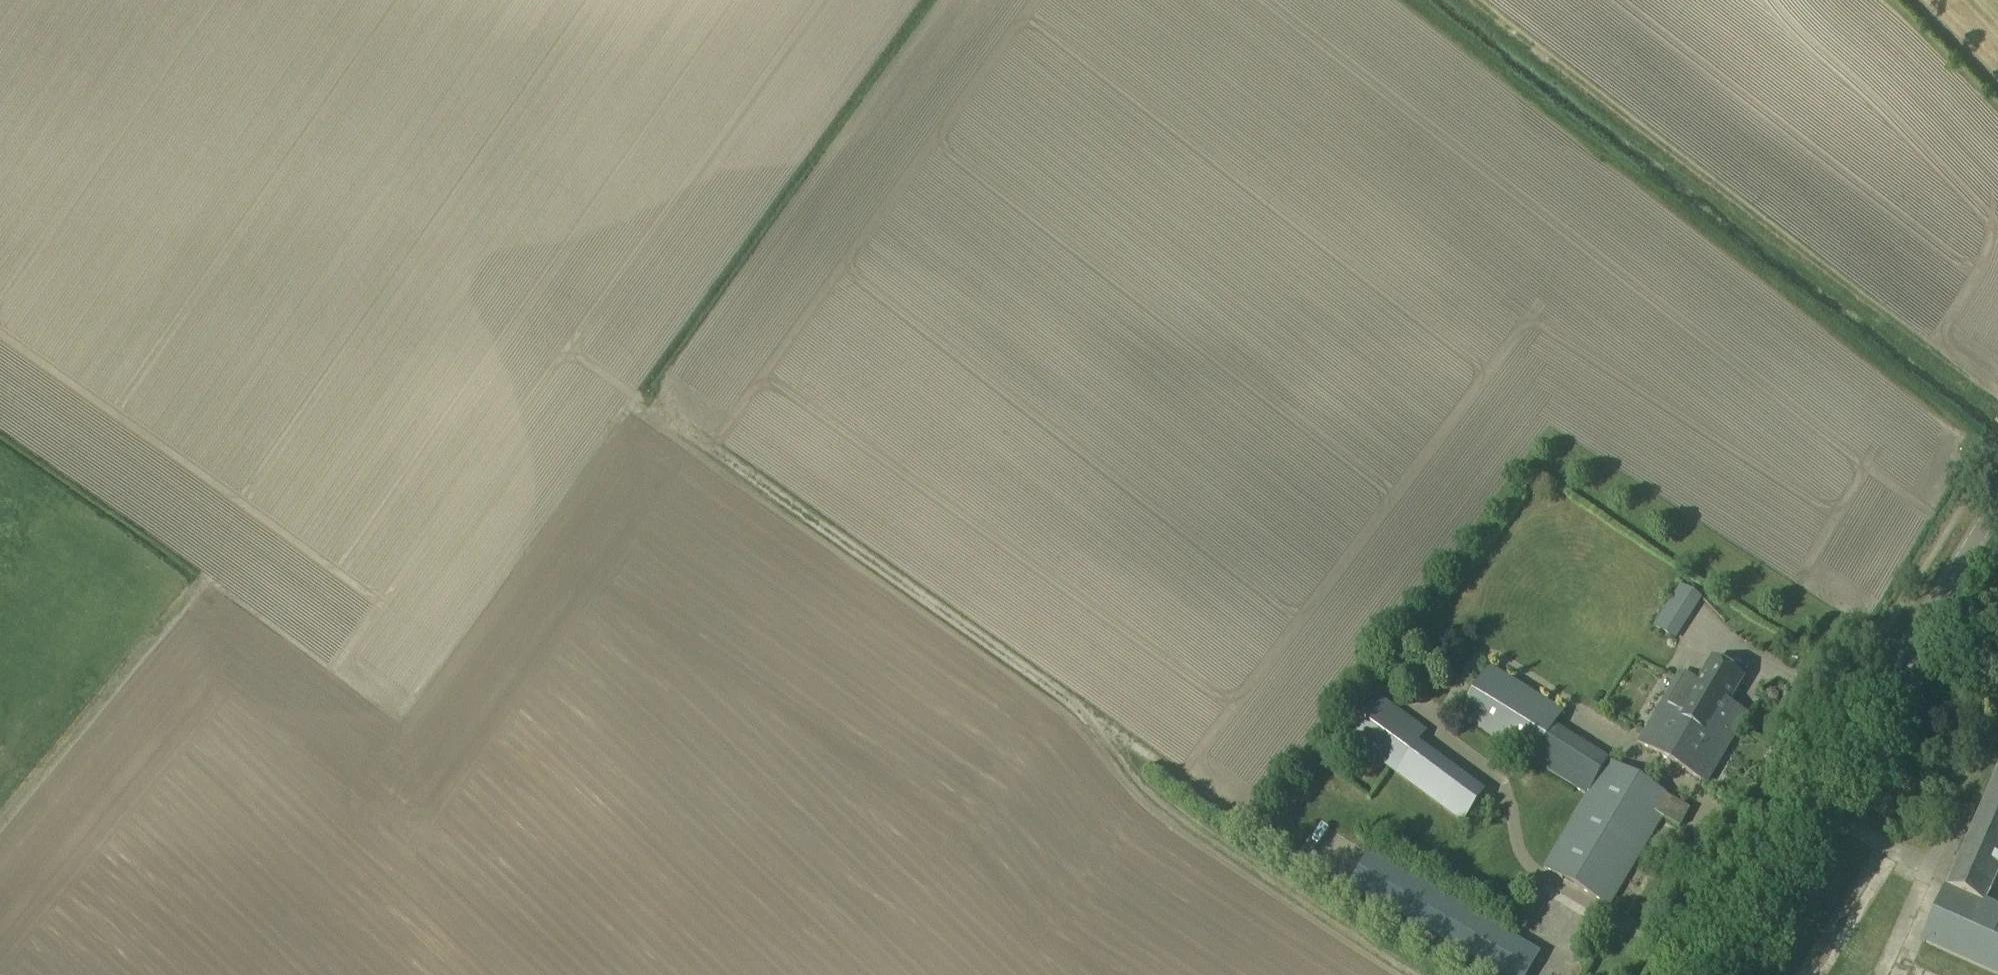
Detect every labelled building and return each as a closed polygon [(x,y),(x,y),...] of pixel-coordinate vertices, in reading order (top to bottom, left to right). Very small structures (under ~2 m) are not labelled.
[(1658,626),(1679,637),(1700,596),(1679,585),(1658,626)] [(1730,705),(1745,679),(1714,661),(1700,684),(1682,673),(1640,744),(1706,784),(1748,715),(1730,705)] [(1490,668),(1460,717),(1535,762),(1554,730),(1564,714),(1490,668)] [(1350,739),(1368,752),(1464,822),(1485,793),(1389,723),(1398,710),(1381,697),(1350,739)] [(1691,810),(1593,753),(1572,785),(1588,795),(1544,868),(1610,907),(1663,818),(1680,828),(1691,810)] [(1986,902),(1997,874),(1997,770),(1923,942),(1941,950),(1997,974),(1997,908),(1986,902)] [(1417,880),(1372,853),(1351,888),(1396,914),(1417,880)]
